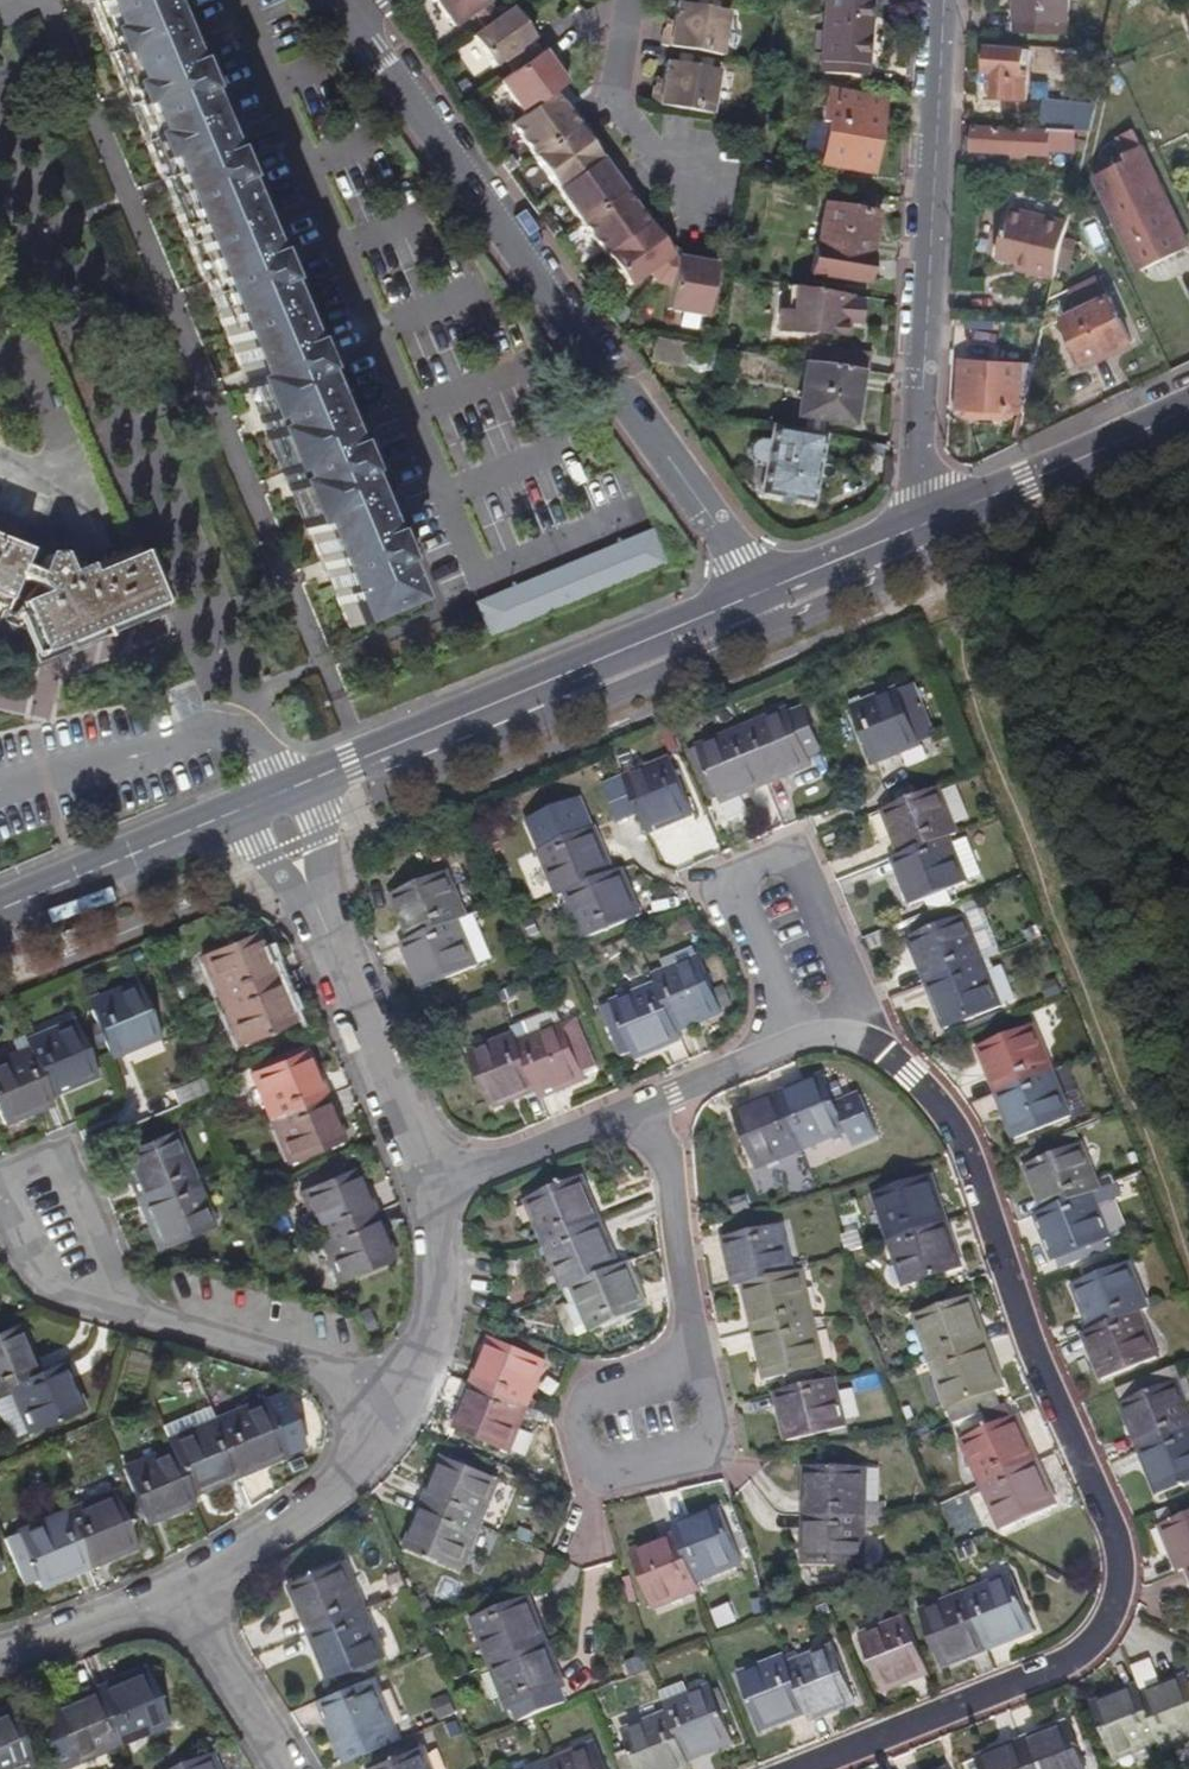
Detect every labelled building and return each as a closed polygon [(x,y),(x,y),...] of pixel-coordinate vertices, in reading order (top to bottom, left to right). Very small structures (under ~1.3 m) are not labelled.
[(152,0),(86,0),(348,628),(405,604),(152,0)] [(450,21),(470,7),(480,0),(435,0),(450,21)] [(487,0),(480,0),(470,7),(481,22),(495,11),(487,0)] [(728,6),(695,0),(676,0),(674,16),(673,23),(666,21),(662,40),(720,50),(728,6)] [(868,0),(821,0),(817,61),(824,72),(855,74),(856,63),(864,64),(868,0)] [(1070,0),(1022,0),(1020,32),(1068,35),(1070,0)] [(535,49),(525,34),(527,33),(506,4),(495,11),(481,22),(466,33),(487,63),(499,55),(508,68),(535,49)] [(549,89),(562,80),(553,68),(548,62),(552,59),(542,44),(535,49),(508,68),(494,79),(518,112),(549,89)] [(1025,99),(1027,50),(985,48),(984,72),(993,72),(992,97),(1025,99)] [(710,108),(718,63),(667,54),(664,74),(663,80),(656,79),(653,98),(710,108)] [(557,65),(552,59),(548,62),(553,68),(557,65)] [(863,75),(864,64),(856,63),(855,74),(863,75)] [(1115,96),(1119,79),(1106,75),(1101,93),(1115,96)] [(866,173),(880,96),(825,87),(819,121),(825,123),(818,164),(866,173)] [(576,119),(566,105),(563,108),(558,101),(549,89),(518,112),(505,121),(528,153),(576,119)] [(1067,108),(1068,95),(1034,93),(1033,106),(1043,107),(1067,108)] [(566,105),(561,98),(558,101),(563,108),(566,105)] [(1090,131),(1095,110),(1067,108),(1043,107),(1042,128),(1075,130),(1080,130),(1090,131)] [(596,155),(588,143),(583,137),(587,134),(576,119),(528,153),(552,187),(596,155)] [(1074,151),(1075,130),(1042,128),(975,125),(975,136),(969,136),(968,150),(1050,155),(1050,150),(1074,151)] [(1088,139),(1090,131),(1080,130),(1079,138),(1088,139)] [(592,140),(587,134),(583,137),(588,143),(592,140)] [(1142,147),(1125,155),(1128,161),(1095,178),(1140,273),(1188,249),(1188,247),(1142,147)] [(624,185),(613,170),(609,173),(605,166),(596,155),(552,187),(576,219),(624,185)] [(613,170),(608,163),(605,166),(609,173),(613,170)] [(601,251),(643,221),(635,209),(630,202),(634,199),(624,185),(576,219),(599,252),(601,251)] [(639,206),(634,199),(630,202),(635,209),(639,206)] [(861,283),(873,213),(820,204),(808,273),(861,283)] [(1055,280),(1068,222),(1011,208),(999,257),(1028,264),(1026,273),(1027,274),(1055,280)] [(656,279),(675,249),(662,234),(658,237),(653,231),(645,220),(643,221),(601,251),(624,283),(646,267),(656,279)] [(662,234),(657,227),(653,231),(658,237),(662,234)] [(705,313),(715,261),(701,258),(693,257),(694,252),(675,249),(656,279),(671,281),(666,306),(705,313)] [(1053,288),(1055,280),(1027,274),(1026,281),(1053,288)] [(1131,342),(1108,296),(1106,297),(1096,276),(1069,289),(1065,316),(1063,318),(1085,364),(1131,342)] [(855,326),(858,304),(851,302),(852,296),(797,286),(793,310),(778,307),(774,328),(840,339),(842,324),(855,326)] [(860,372),(864,348),(809,339),(805,364),(857,372),(860,372)] [(649,365),(683,370),(686,347),(652,343),(649,365)] [(997,410),(1000,366),(963,363),(960,407),(997,410)] [(848,423),(857,372),(805,364),(802,364),(794,414),(848,423)] [(997,420),(997,410),(960,407),(959,417),(997,420)] [(808,503),(821,434),(770,426),(768,438),(749,435),(742,439),(740,449),(745,454),(765,457),(758,494),(808,503)] [(489,638),(667,565),(652,529),(475,603),(489,638)] [(26,550),(0,539),(0,611),(20,564),(26,550)] [(142,556),(138,547),(65,575),(67,571),(67,566),(66,561),(63,557),(59,555),(56,554),(53,554),(48,555),(45,557),(42,560),(41,564),(41,568),(41,571),(41,573),(42,576),(19,595),(41,652),(161,605),(142,556)] [(16,633),(22,637),(28,647),(37,670),(177,611),(152,551),(142,556),(161,605),(41,652),(19,595),(42,576),(41,573),(20,564),(0,611),(0,626),(16,633)] [(116,655),(167,631),(163,621),(112,645),(116,655)] [(930,737),(908,684),(845,709),(866,763),(930,737)] [(816,755),(798,711),(784,717),(782,711),(735,731),(758,786),(805,767),(803,761),(816,755)] [(758,786),(735,731),(689,750),(711,805),(758,786)] [(689,815),(666,759),(622,777),(645,833),(689,815)] [(936,789),(879,812),(898,859),(943,841),(955,837),(951,826),(963,821),(950,788),(938,793),(936,789)] [(601,821),(596,810),(588,814),(593,825),(601,821)] [(610,875),(590,828),(537,850),(557,897),(561,895),(610,875)] [(898,859),(888,863),(905,908),(961,886),(960,884),(976,878),(961,841),(945,847),(943,841),(898,859)] [(634,917),(616,873),(610,875),(561,895),(579,939),(634,917)] [(464,920),(445,874),(389,896),(408,943),(464,920)] [(993,950),(972,896),(902,924),(907,938),(959,918),(977,964),(985,961),(982,954),(993,950)] [(489,960),(471,917),(464,920),(408,943),(400,946),(419,991),(472,969),(471,967),(489,960)] [(977,964),(959,918),(907,938),(904,940),(922,987),(977,964)] [(270,980),(252,936),(198,958),(216,1002),(270,980)] [(718,1016),(691,948),(653,963),(657,973),(649,977),(652,985),(673,1034),(718,1016)] [(993,1007),(1008,1001),(992,959),(985,961),(977,964),(922,987),(939,1032),(994,1010),(993,1007)] [(77,979),(110,1059),(158,1040),(135,984),(97,999),(86,975),(77,979)] [(288,1025),(270,980),(216,1002),(235,1047),(288,1025)] [(673,1034),(652,985),(595,1008),(613,1052),(624,1048),(629,1059),(676,1041),(673,1034)] [(533,1089),(537,1098),(580,1081),(578,1074),(592,1069),(572,1018),(559,1024),(554,1010),(508,1028),(511,1035),(514,1042),(533,1089)] [(101,1040),(94,1023),(85,1027),(91,1044),(101,1040)] [(94,1080),(72,1024),(25,1043),(29,1052),(48,1098),(94,1080)] [(1041,1075),(1024,1030),(969,1051),(987,1097),(1041,1075)] [(29,1052),(25,1043),(22,1034),(9,1039),(16,1057),(29,1052)] [(514,1042),(511,1035),(465,1053),(487,1108),(533,1089),(514,1042)] [(29,1052),(16,1057),(0,1064),(0,1118),(4,1127),(52,1108),(48,1098),(29,1052)] [(319,1098),(301,1054),(247,1076),(266,1121),(319,1098)] [(1005,1144),(1060,1123),(1041,1075),(987,1097),(1005,1144)] [(843,1132),(820,1078),(774,1097),(797,1151),(843,1132)] [(797,1151),(774,1097),(729,1115),(752,1170),(797,1151)] [(339,1146),(319,1098),(266,1121),(285,1168),(339,1146)] [(187,1182),(167,1134),(113,1156),(134,1205),(187,1182)] [(1094,1191),(1076,1145),(1019,1167),(1037,1214),(1094,1191)] [(370,1219),(351,1174),(297,1196),(316,1241),(370,1219)] [(598,1225),(579,1178),(522,1200),(541,1248),(598,1225)] [(935,1224),(920,1178),(865,1196),(880,1244),(935,1224)] [(207,1230),(187,1182),(134,1205),(153,1251),(207,1230)] [(1104,1243),(1090,1207),(1111,1199),(1106,1186),(1094,1191),(1037,1214),(1028,1217),(1047,1265),(1104,1243)] [(389,1266),(370,1219),(316,1241),(335,1288),(389,1266)] [(951,1271),(935,1224),(880,1244),(896,1290),(951,1271)] [(616,1271),(598,1225),(541,1248),(537,1250),(547,1275),(540,1278),(549,1299),(561,1294),(616,1271)] [(789,1274),(778,1228),(721,1241),(732,1289),(740,1286),(789,1274)] [(1139,1310),(1122,1264),(1065,1286),(1083,1333),(1132,1313),(1139,1310)] [(641,1314),(623,1269),(616,1271),(561,1294),(566,1307),(561,1309),(570,1332),(584,1327),(587,1335),(641,1314)] [(809,1320),(799,1271),(789,1274),(740,1286),(751,1334),(809,1320)] [(979,1343),(964,1296),(906,1315),(922,1363),(979,1343)] [(523,1307),(520,1298),(508,1302),(511,1311),(523,1307)] [(1150,1360),(1132,1313),(1083,1333),(1076,1335),(1094,1382),(1150,1360)] [(372,1333),(368,1320),(359,1323),(364,1337),(372,1333)] [(819,1368),(809,1320),(751,1334),(762,1381),(819,1368)] [(15,1325),(0,1331),(0,1387),(4,1386),(34,1373),(15,1325)] [(521,1406),(541,1360),(486,1337),(466,1384),(521,1406)] [(994,1389),(979,1343),(922,1363),(942,1422),(986,1408),(982,1393),(994,1389)] [(79,1411),(59,1363),(34,1373),(4,1386),(7,1393),(23,1432),(24,1434),(79,1411)] [(838,1426),(827,1376),(768,1390),(779,1439),(838,1426)] [(1188,1428),(1170,1382),(1114,1404),(1133,1451),(1188,1428)] [(502,1451),(521,1406),(466,1384),(447,1428),(502,1451)] [(7,1393),(0,1396),(0,1423),(11,1438),(23,1432),(7,1393)] [(278,1456),(256,1401),(210,1420),(232,1475),(278,1456)] [(232,1475),(210,1420),(197,1425),(191,1409),(156,1424),(165,1447),(185,1495),(232,1475)] [(1030,1458),(1010,1414),(954,1439),(974,1483),(1030,1458)] [(1188,1428),(1133,1451),(1150,1495),(1188,1480),(1188,1431),(1188,1428)] [(185,1495),(165,1447),(116,1466),(139,1521),(187,1501),(185,1495)] [(472,1523),(491,1479),(436,1455),(417,1501),(472,1523)] [(1050,1503),(1030,1458),(974,1483),(994,1528),(1050,1503)] [(857,1503),(860,1467),(801,1461),(797,1511),(859,1516),(876,1510),(876,1505),(857,1503)] [(130,1543),(108,1488),(59,1508),(81,1562),(130,1543)] [(452,1570),(472,1523),(417,1501),(398,1547),(452,1570)] [(737,1559),(715,1505),(669,1524),(673,1533),(691,1577),(737,1559)] [(59,1508),(11,1528),(12,1531),(0,1536),(0,1541),(17,1582),(32,1577),(34,1582),(81,1562),(59,1508)] [(852,1564),(855,1528),(874,1529),(876,1510),(859,1516),(797,1511),(793,1559),(852,1564)] [(1157,1523),(1175,1570),(1183,1567),(1188,1565),(1188,1510),(1157,1523)] [(957,1538),(954,1529),(943,1533),(947,1542),(957,1538)] [(691,1577),(673,1533),(628,1551),(650,1606),(695,1588),(691,1577)] [(360,1606),(341,1561),(285,1585),(303,1629),(360,1606)] [(1030,1628),(1007,1572),(961,1590),(983,1647),(1030,1628)] [(983,1647),(961,1590),(914,1609),(937,1665),(983,1647)] [(543,1638),(525,1592),(471,1614),(489,1660),(543,1638)] [(378,1649),(360,1606),(303,1629),(321,1673),(378,1649)] [(712,1614),(718,1632),(736,1626),(729,1608),(712,1614)] [(924,1670),(902,1615),(855,1634),(877,1688),(924,1670)] [(562,1684),(543,1638),(489,1660),(508,1706),(562,1684)] [(850,1699),(828,1644),(783,1662),(802,1708),(805,1717),(850,1699)] [(641,1664),(637,1652),(621,1658),(625,1670),(641,1664)] [(802,1708),(783,1662),(780,1653),(734,1671),(756,1727),(802,1708)] [(1152,1658),(1132,1663),(1138,1687),(1158,1683),(1152,1658)] [(165,1725),(142,1669),(92,1690),(116,1745),(165,1725)] [(394,1736),(369,1673),(315,1695),(339,1759),(394,1736)] [(1185,1682),(1182,1674),(1135,1692),(1154,1740),(1157,1748),(1188,1737),(1188,1681),(1185,1682)] [(727,1738),(705,1682),(660,1700),(664,1710),(683,1756),(727,1738)] [(1154,1740),(1135,1692),(1132,1684),(1088,1700),(1109,1757),(1154,1740)] [(92,1690),(28,1717),(49,1768),(60,1768),(116,1745),(92,1690)] [(445,1713),(440,1699),(425,1704),(431,1718),(445,1713)] [(482,1725),(473,1705),(461,1710),(469,1730),(482,1725)] [(6,1707),(0,1710),(0,1768),(12,1768),(28,1762),(6,1707)] [(664,1710),(617,1729),(623,1746),(633,1768),(674,1768),(686,1764),(683,1756),(664,1710)] [(1061,1720),(1017,1737),(1029,1768),(1081,1768),(1061,1720)] [(1017,1737),(971,1754),(977,1768),(1029,1768),(1017,1737)] [(589,1739),(543,1758),(547,1768),(601,1768),(589,1739)] [(417,1745),(360,1768),(361,1768),(426,1768),(417,1745)] [(623,1746),(612,1750),(620,1768),(633,1768),(623,1746)] [(210,1750),(164,1768),(218,1768),(210,1750)] [(543,1758),(515,1768),(547,1768),(543,1758)]
